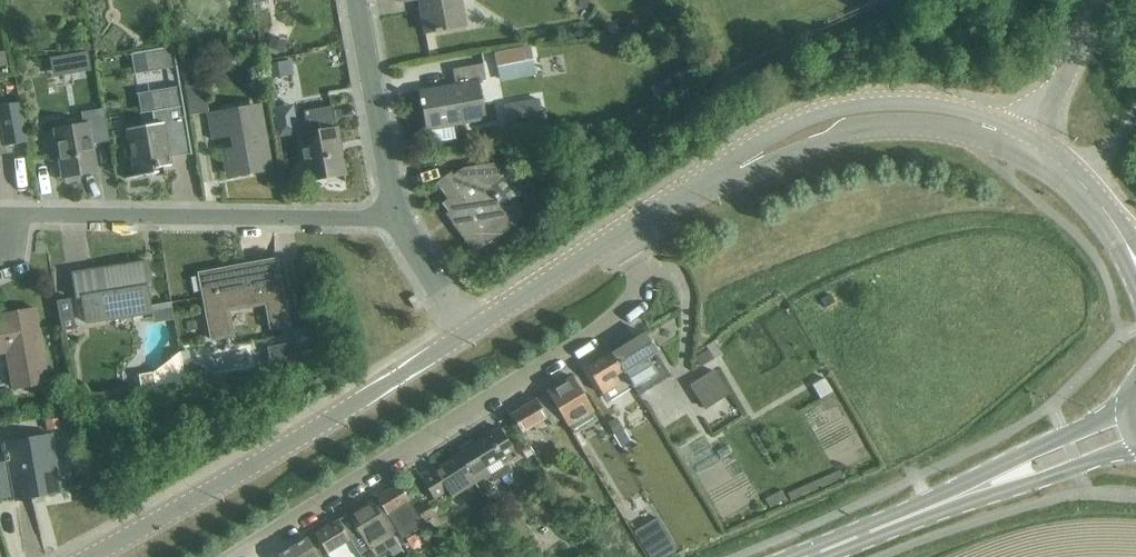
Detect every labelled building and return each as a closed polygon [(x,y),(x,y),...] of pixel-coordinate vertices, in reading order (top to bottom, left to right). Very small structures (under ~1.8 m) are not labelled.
[(424,36),(464,28),(459,0),(419,0),(421,11),(419,12),(424,36)] [(50,32),(39,34),(41,54),(53,52),(50,32)] [(271,35),(266,47),(283,54),(288,42),(271,35)] [(143,74),(174,68),(170,47),(139,53),(143,74)] [(499,82),(535,75),(530,47),(494,53),(499,82)] [(89,51),(67,55),(69,69),(91,65),(89,51)] [(291,61),(267,65),(269,79),(293,76),(291,61)] [(478,83),(485,81),(482,66),(452,71),(455,86),(420,92),(428,132),(485,121),(478,83)] [(655,79),(656,92),(675,90),(674,78),(655,79)] [(186,88),(191,116),(208,113),(203,85),(186,88)] [(186,129),(185,125),(178,87),(146,93),(150,113),(151,120),(152,126),(124,131),(133,178),(157,174),(156,169),(171,166),(166,143),(187,138),(186,129)] [(503,105),(506,123),(507,128),(509,128),(511,139),(538,136),(536,122),(544,121),(540,99),(503,105)] [(3,145),(4,147),(14,145),(24,143),(26,143),(19,103),(0,106),(0,146),(3,145)] [(274,110),(278,139),(298,135),(293,107),(274,110)] [(303,113),(305,123),(306,128),(317,126),(319,137),(299,141),(306,181),(343,174),(331,108),(303,113)] [(80,113),(82,123),(82,126),(55,131),(63,177),(95,171),(91,145),(108,142),(102,109),(80,113)] [(268,169),(259,123),(256,109),(207,118),(211,141),(232,137),(234,149),(224,151),(229,177),(268,169)] [(512,177),(506,177),(495,163),(463,169),(437,188),(447,201),(443,204),(456,222),(452,225),(474,256),(526,217),(515,203),(521,198),(523,192),(521,186),(517,180),(512,177)] [(55,184),(53,164),(42,165),(44,185),(55,184)] [(269,330),(287,327),(274,261),(198,274),(210,341),(232,337),(227,312),(265,305),(269,330)] [(151,282),(148,262),(72,274),(76,299),(83,298),(87,324),(151,314),(150,307),(146,282),(151,282)] [(69,299),(56,301),(61,332),(76,329),(70,298),(69,299)] [(152,319),(173,315),(171,304),(150,307),(151,314),(152,319)] [(13,388),(47,382),(34,310),(0,316),(0,317),(0,319),(0,320),(0,346),(5,345),(13,388)] [(293,332),(298,363),(316,359),(310,329),(293,332)] [(611,353),(622,371),(631,386),(638,397),(670,378),(655,353),(643,334),(611,353)] [(297,362),(294,344),(267,349),(270,367),(297,362)] [(715,360),(710,350),(696,360),(701,368),(715,360)] [(152,374),(139,376),(141,389),(185,382),(179,353),(152,374)] [(180,353),(179,353),(185,382),(203,378),(202,368),(191,360),(181,362),(180,353)] [(611,353),(586,369),(602,395),(614,387),(618,394),(631,386),(622,371),(611,353)] [(729,395),(714,370),(690,385),(705,410),(729,395)] [(830,372),(816,379),(824,397),(838,391),(830,372)] [(572,378),(547,393),(563,419),(567,427),(592,412),(572,378)] [(563,419),(547,393),(510,416),(521,434),(546,419),(551,426),(563,419)] [(505,466),(501,459),(513,451),(499,429),(486,437),(486,438),(474,445),(469,444),(468,449),(462,448),(461,454),(458,455),(459,455),(457,456),(475,484),(505,466)] [(6,445),(16,502),(61,494),(52,437),(6,445)] [(475,484),(457,456),(435,470),(433,467),(418,476),(434,500),(446,492),(447,493),(451,499),(475,484)] [(424,526),(410,502),(399,483),(376,497),(402,540),(424,526)] [(346,535),(350,540),(359,556),(392,536),(371,501),(348,514),(357,528),(346,535)] [(315,535),(326,554),(350,540),(346,535),(338,521),(315,535)] [(662,525),(638,540),(648,555),(671,541),(662,525)] [(278,556),(318,556),(307,539),(278,556)]
